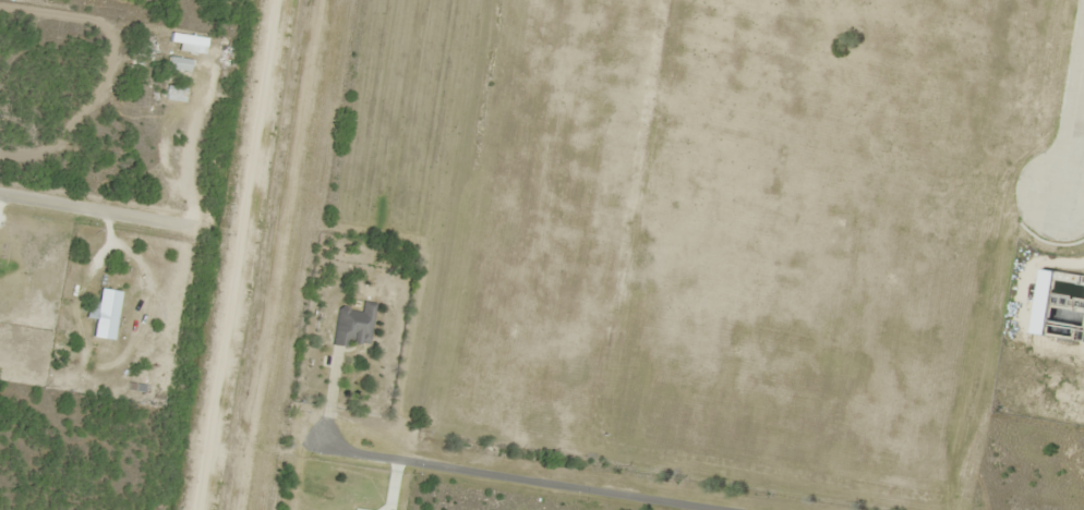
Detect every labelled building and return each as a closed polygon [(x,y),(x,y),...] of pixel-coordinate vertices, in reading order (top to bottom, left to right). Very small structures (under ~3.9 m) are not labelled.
[(176,84),(190,88),(196,63),(155,53),(152,64),(163,67),(162,72),(178,76),(176,84)] [(92,318),(90,335),(100,336),(103,316),(113,318),(117,291),(97,288),(96,303),(86,301),(84,317),(92,318)] [(367,346),(371,303),(360,302),(360,311),(335,309),(332,343),(367,346)]
